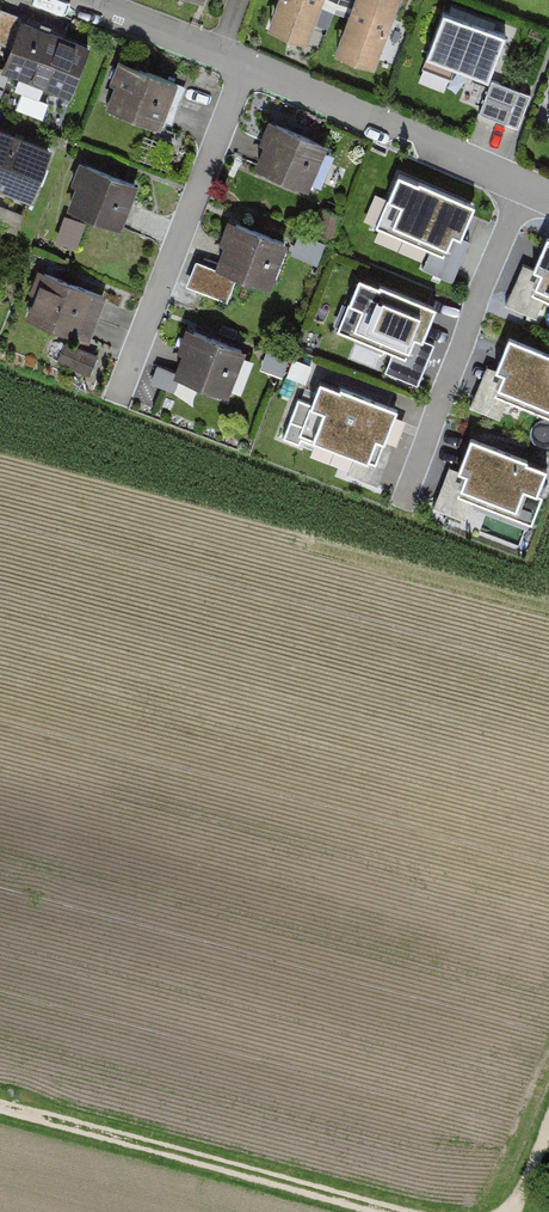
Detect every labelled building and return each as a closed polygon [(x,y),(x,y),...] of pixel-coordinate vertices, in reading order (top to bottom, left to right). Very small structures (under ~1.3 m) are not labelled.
[(274,15),(309,28),(319,0),(280,0),(274,15)] [(341,39),(377,53),(397,0),(356,0),(341,39)] [(488,79),(505,34),(444,11),(427,56),(488,79)] [(87,49),(23,24),(5,68),(69,93),(87,49)] [(126,62),(109,106),(158,125),(175,81),(126,62)] [(529,94),(492,80),(479,113),(516,127),(529,94)] [(323,144),(276,124),(259,165),(306,185),(323,144)] [(0,131),(0,184),(32,196),(50,150),(0,131)] [(134,184),(86,166),(70,208),(118,227),(134,184)] [(418,182),(399,174),(388,198),(401,203),(393,223),(434,241),(422,268),(453,281),(471,240),(461,236),(475,203),(420,179),(418,182)] [(18,231),(25,209),(0,201),(0,225),(18,231)] [(235,224),(220,265),(267,283),(283,241),(235,224)] [(548,236),(534,268),(523,263),(505,304),(536,318),(547,291),(548,292),(548,236)] [(235,276),(197,261),(188,284),(226,299),(235,276)] [(93,292),(44,273),(28,315),(77,334),(93,292)] [(378,286),(359,277),(349,301),(363,307),(354,327),(396,344),(385,370),(417,383),(434,344),(421,339),(435,306),(379,283),(378,286)] [(194,332),(178,374),(225,392),(241,350),(194,332)] [(510,335),(496,367),(487,363),(469,405),(500,418),(512,391),(548,407),(548,352),(510,335)] [(95,355),(67,343),(60,360),(88,372),(95,355)] [(339,388),(320,380),(311,402),(298,397),(282,437),(299,443),(301,438),(314,443),(316,438),(354,453),(346,474),(377,486),(393,444),(383,441),(396,408),(340,386),(339,388)] [(538,492),(547,468),(527,460),(528,457),(472,436),(459,468),(450,465),(433,507),(465,519),(476,492),(515,507),(523,486),(538,492)]
